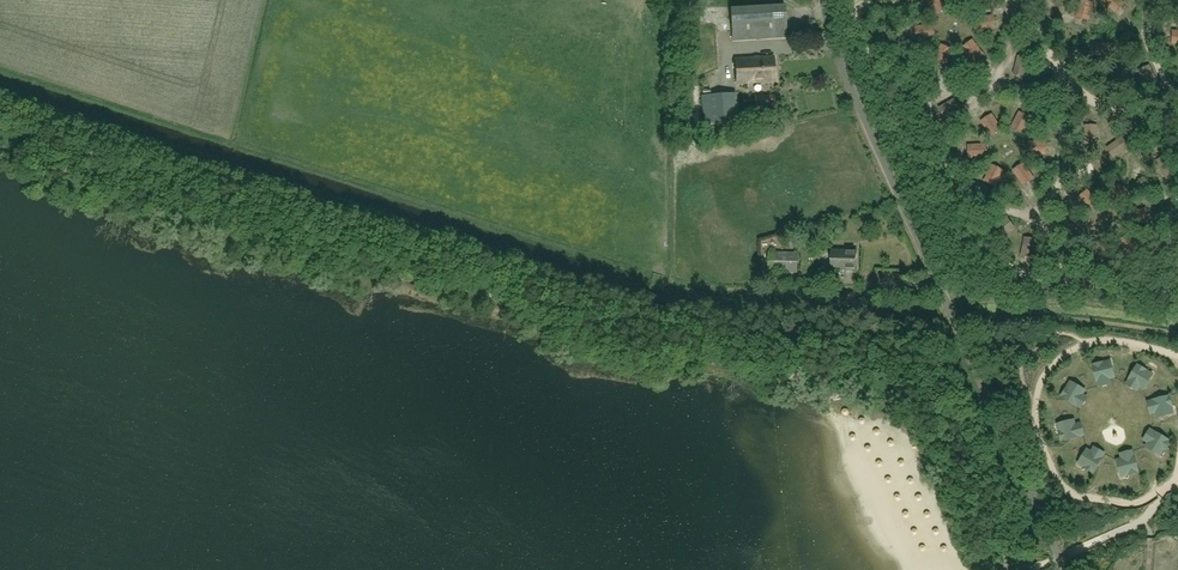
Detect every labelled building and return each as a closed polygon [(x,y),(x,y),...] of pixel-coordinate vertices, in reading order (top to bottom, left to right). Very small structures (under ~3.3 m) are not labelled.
[(940,0),(932,0),(928,4),(937,15),(946,8),(940,0)] [(956,7),(968,11),(972,0),(959,0),(956,7)] [(1082,0),(1081,0),(1078,14),(1089,17),(1093,3),(1082,0)] [(1120,0),(1103,0),(1113,10),(1121,1),(1120,0)] [(733,40),(787,36),(785,7),(731,10),(733,40)] [(976,31),(991,29),(989,17),(975,19),(976,31)] [(933,25),(918,27),(920,39),(934,37),(933,25)] [(962,48),(971,60),(980,52),(971,41),(962,48)] [(1100,43),(1100,55),(1114,55),(1115,43),(1100,43)] [(940,44),(934,58),(945,62),(951,49),(940,44)] [(776,80),(774,57),(736,59),(737,83),(776,80)] [(1017,60),(1013,75),(1025,78),(1029,63),(1017,60)] [(1121,83),(1129,71),(1119,64),(1111,77),(1121,83)] [(1156,79),(1150,66),(1138,71),(1145,84),(1156,79)] [(730,123),(728,93),(702,95),(704,125),(730,123)] [(774,105),(774,95),(755,96),(756,106),(774,105)] [(955,99),(942,106),(948,117),(961,109),(955,99)] [(1018,115),(1011,128),(1022,134),(1029,121),(1018,115)] [(1001,129),(993,117),(983,123),(991,135),(1001,129)] [(1085,130),(1085,144),(1097,145),(1097,130),(1085,130)] [(1119,140),(1107,149),(1114,159),(1126,150),(1119,140)] [(1028,154),(1043,154),(1043,142),(1028,142),(1028,154)] [(987,145),(972,145),(973,157),(987,157),(987,145)] [(1159,164),(1166,177),(1177,171),(1169,158),(1159,164)] [(1014,170),(1022,182),(1032,176),(1024,163),(1014,170)] [(993,165),(986,178),(996,183),(1003,170),(993,165)] [(1114,187),(1110,201),(1121,205),(1126,191),(1114,187)] [(1100,203),(1090,193),(1081,201),(1091,211),(1100,203)] [(1130,225),(1145,222),(1142,210),(1128,213),(1130,225)] [(1007,218),(995,226),(1002,236),(1014,228),(1007,218)] [(1088,221),(1074,224),(1076,236),(1091,233),(1088,221)] [(1119,242),(1129,253),(1137,245),(1128,234),(1119,242)] [(1025,238),(1022,252),(1034,255),(1036,240),(1025,238)] [(1097,240),(1093,254),(1104,258),(1108,244),(1097,240)] [(856,270),(857,250),(832,249),(832,269),(856,270)] [(768,272),(797,272),(798,253),(769,252),(768,272)] [(1109,379),(1114,377),(1111,365),(1104,367),(1103,363),(1093,365),(1099,386),(1111,383),(1109,379)] [(1140,386),(1144,389),(1150,378),(1144,374),(1146,371),(1138,365),(1127,384),(1137,390),(1140,386)] [(1083,395),(1085,391),(1074,384),(1071,390),(1067,388),(1062,397),(1081,408),(1087,397),(1083,395)] [(1156,413),(1157,417),(1169,414),(1167,407),(1171,406),(1169,397),(1148,402),(1151,414),(1156,413)] [(1075,425),(1074,420),(1062,423),(1064,430),(1059,431),(1062,441),(1083,435),(1080,424),(1075,425)] [(1148,443),(1146,447),(1157,453),(1160,447),(1164,449),(1169,441),(1150,430),(1144,440),(1148,443)] [(1091,452),(1087,449),(1081,460),(1087,464),(1085,468),(1093,473),(1104,454),(1094,448),(1091,452)] [(1122,459),(1117,460),(1120,472),(1127,471),(1128,475),(1138,472),(1132,451),(1120,454),(1122,459)]
